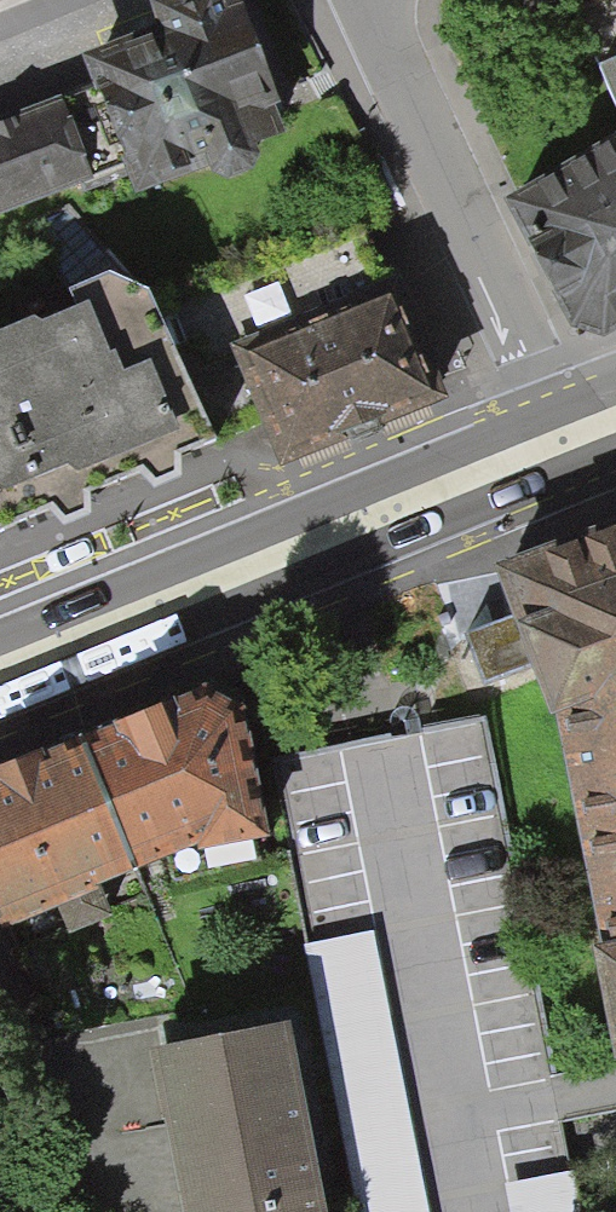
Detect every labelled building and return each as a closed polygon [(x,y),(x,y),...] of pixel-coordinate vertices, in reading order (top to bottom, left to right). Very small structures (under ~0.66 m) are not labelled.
[(615,108),(615,0),(574,0),(615,108)] [(160,59),(86,85),(132,216),(204,191),(211,210),(255,195),(250,181),(294,166),(243,22),(233,26),(225,1),(149,27),(160,59)] [(96,203),(66,121),(0,145),(0,238),(96,203)] [(615,335),(615,143),(504,210),(571,336),(603,343),(615,335)] [(52,507),(62,523),(86,510),(85,491),(141,467),(155,485),(176,475),(177,453),(215,440),(149,289),(112,271),(70,288),(77,305),(44,320),(35,314),(0,330),(0,528),(52,507)] [(400,298),(236,362),(280,476),(445,411),(400,298)] [(495,563),(514,614),(466,633),(484,683),(532,664),(553,715),(602,946),(592,948),(615,1064),(615,517),(495,563)] [(204,697),(82,746),(139,882),(197,856),(199,861),(271,848),(239,712),(228,714),(204,697)] [(274,761),(360,1211),(578,1211),(561,1127),(487,721),(381,742),(274,761)] [(0,779),(0,926),(4,935),(139,882),(82,746),(0,779)] [(147,1055),(176,1211),(319,1211),(285,1030),(147,1055)]
